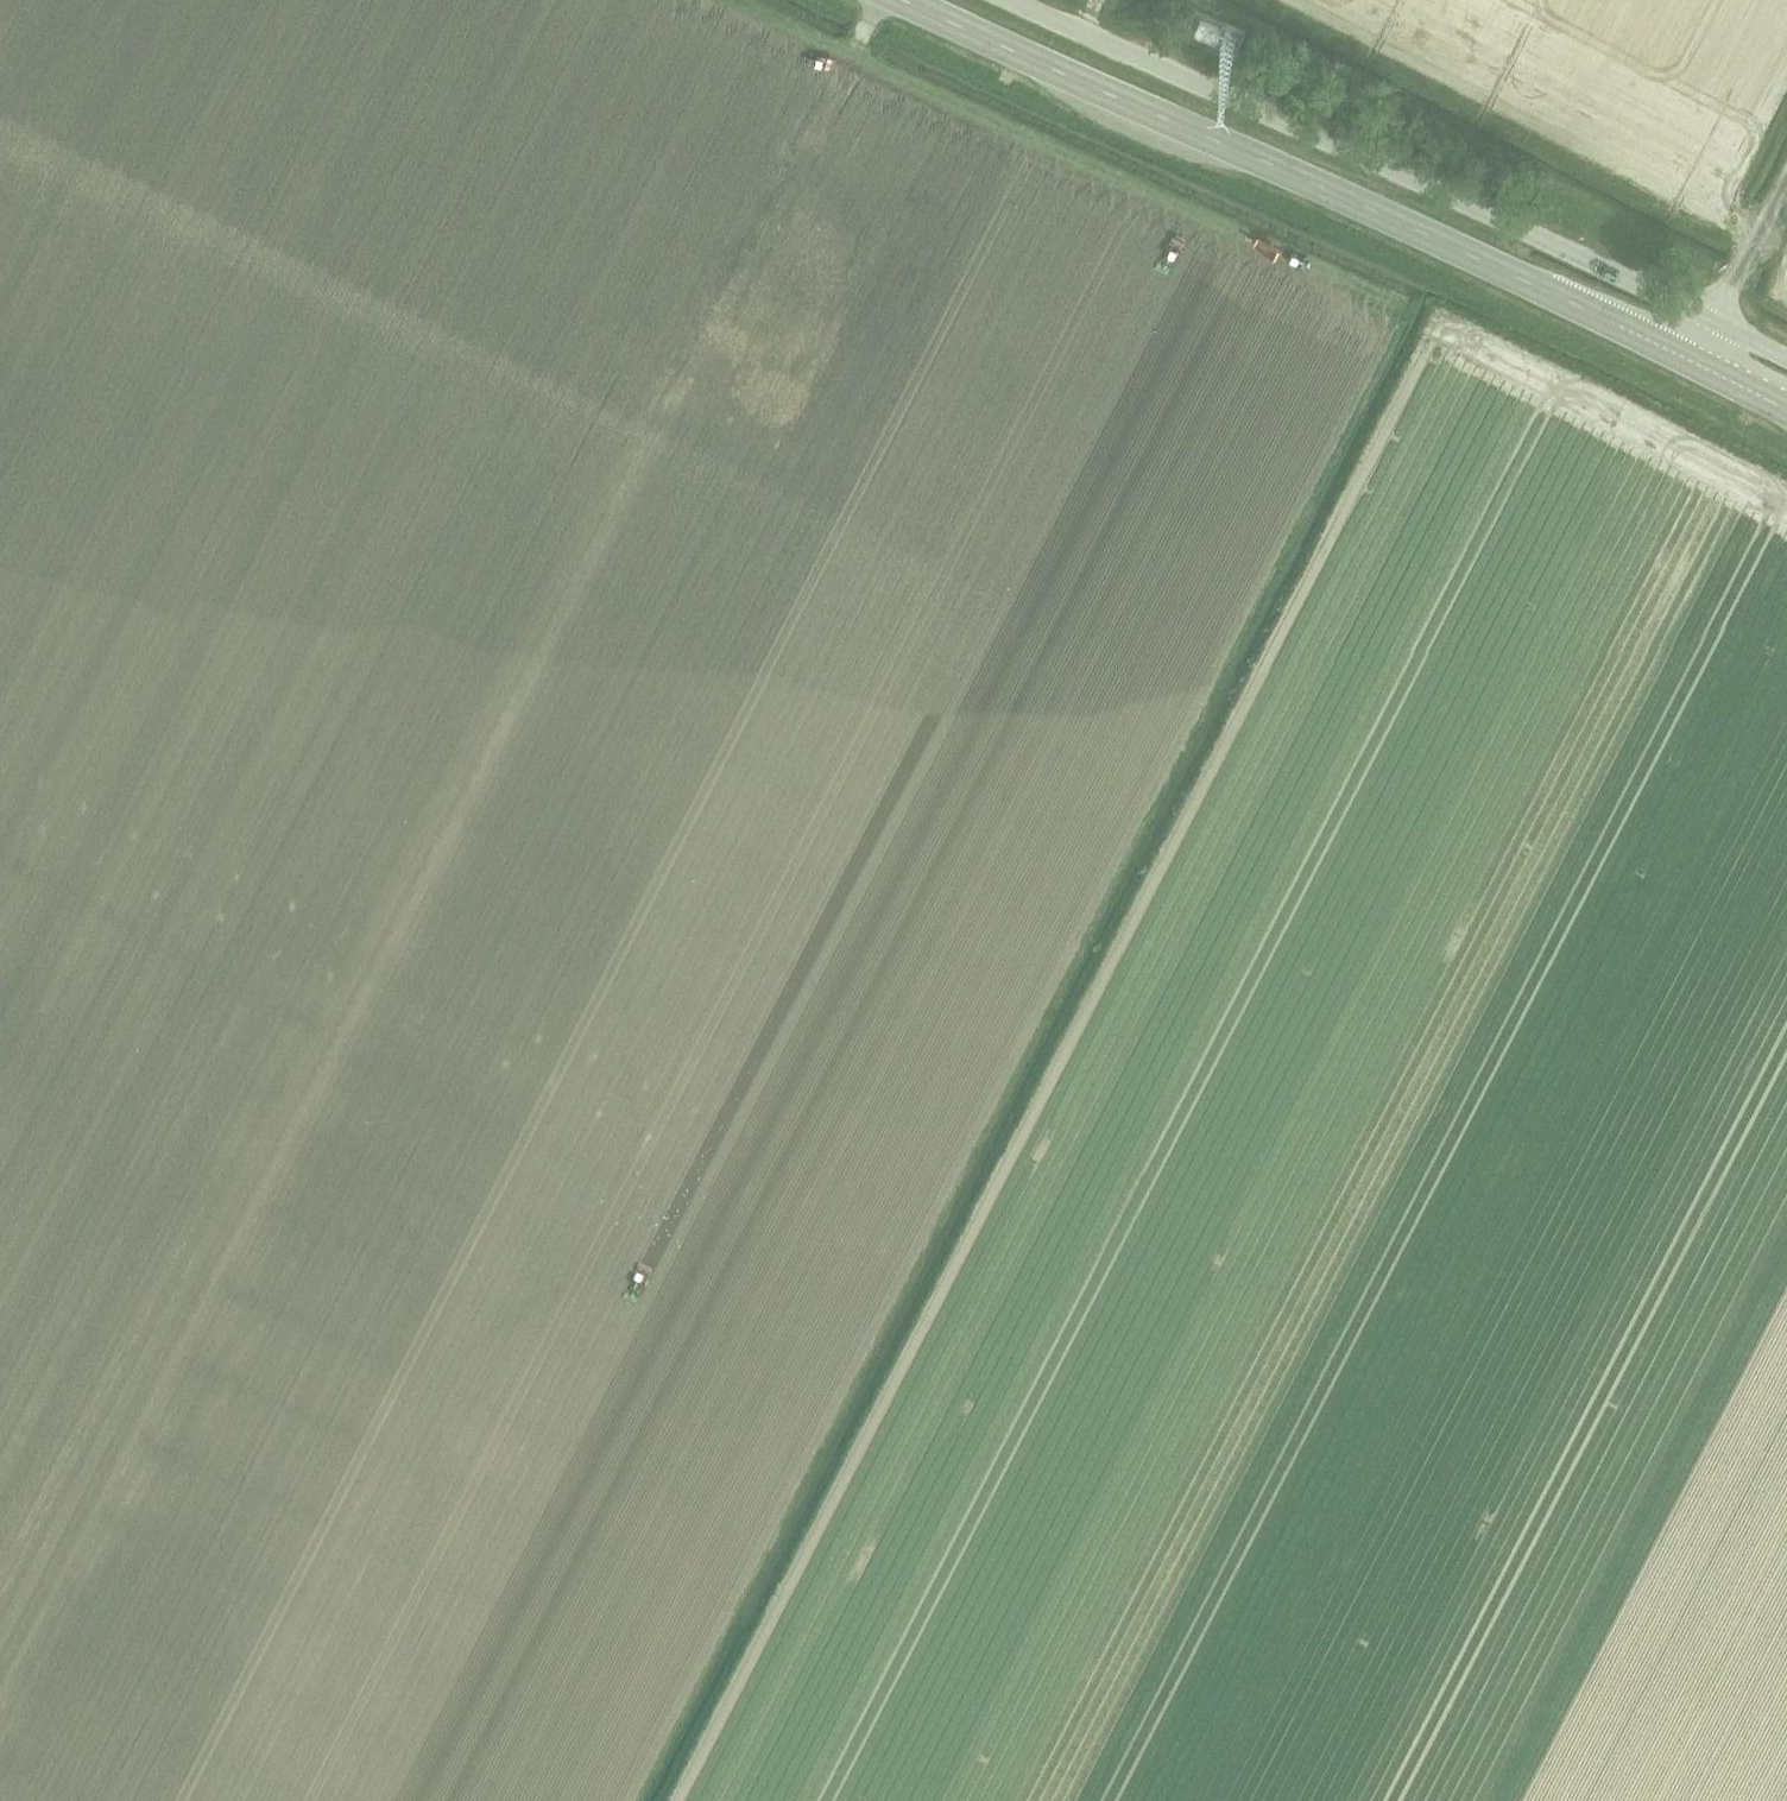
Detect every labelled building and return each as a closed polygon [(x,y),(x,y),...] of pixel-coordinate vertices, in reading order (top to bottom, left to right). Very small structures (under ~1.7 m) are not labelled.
[(1200,18),(1194,31),(1215,40),(1220,27),(1200,18)]
